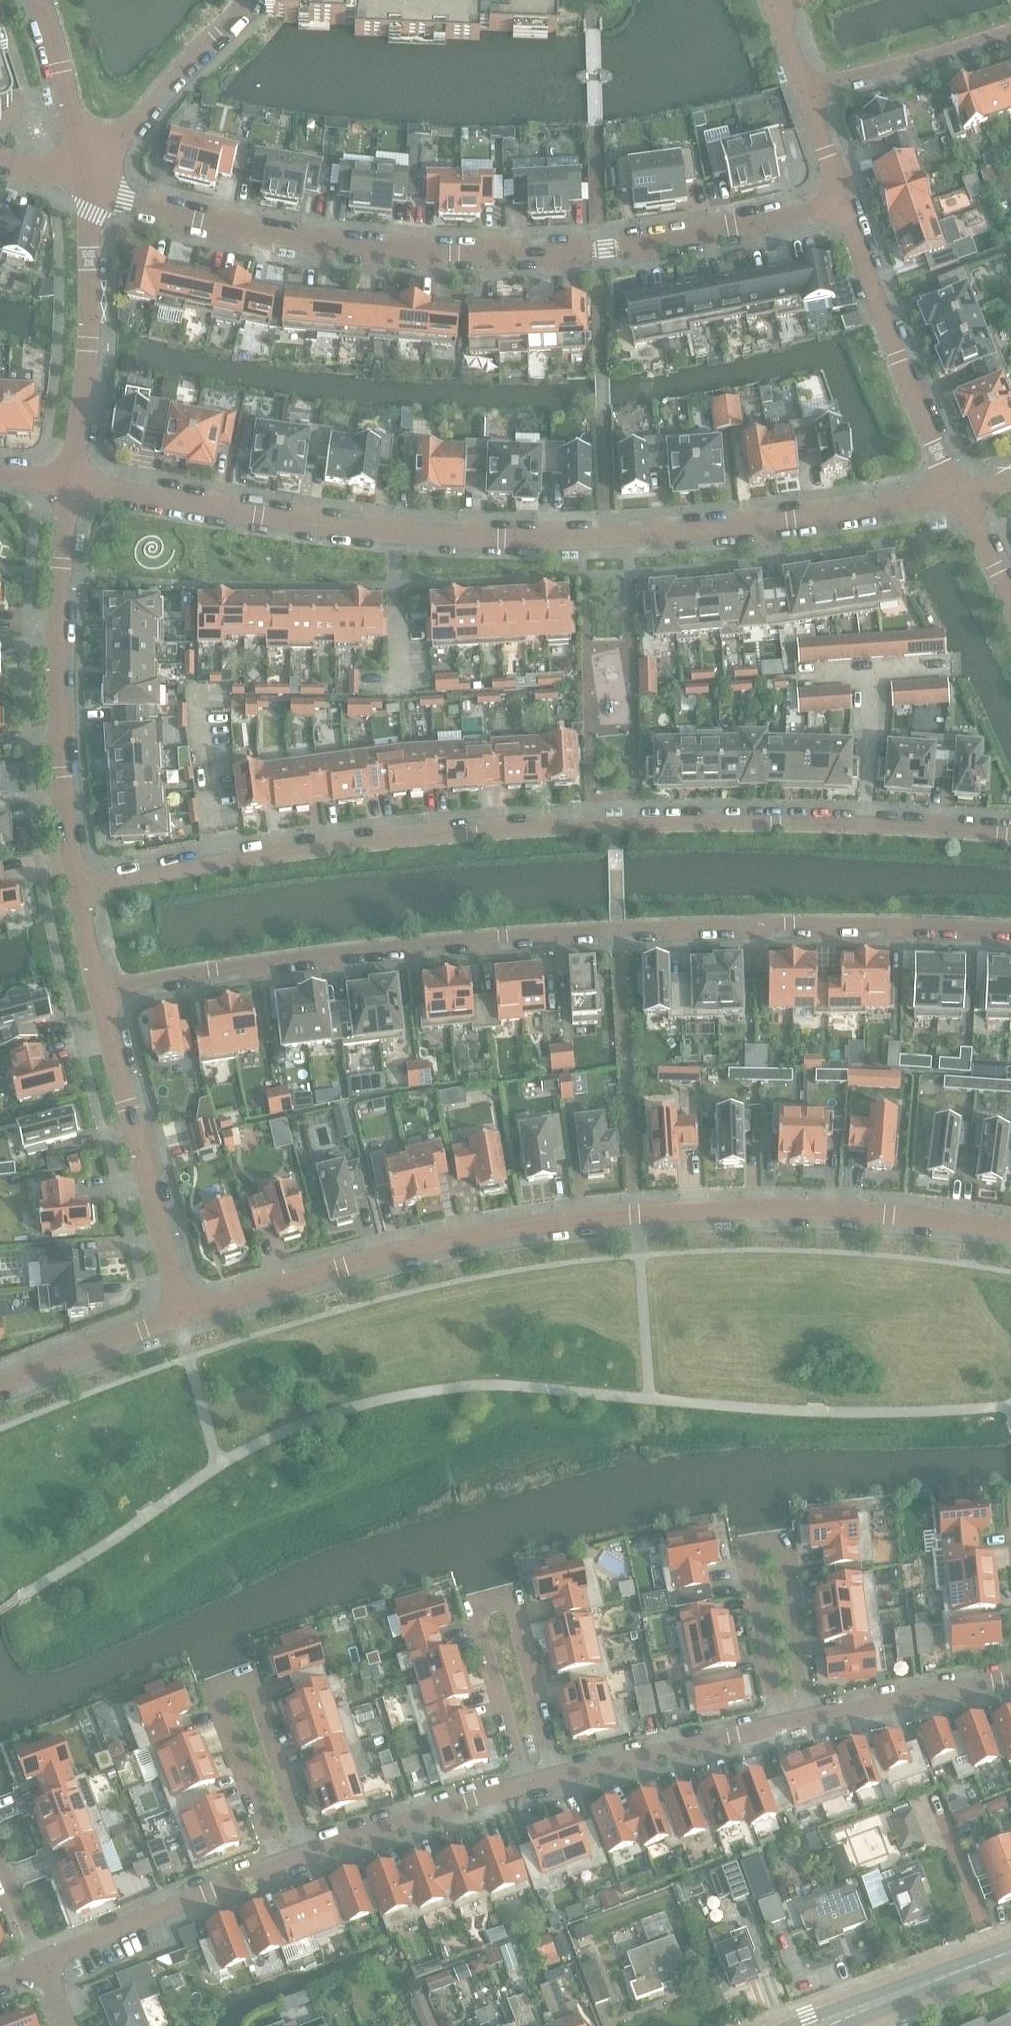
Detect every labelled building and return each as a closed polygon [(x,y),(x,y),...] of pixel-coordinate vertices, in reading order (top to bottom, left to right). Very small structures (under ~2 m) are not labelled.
[(277,2),(272,10),(284,21),(355,24),(355,34),(480,40),(480,29),(557,32),(558,0),(279,0),(277,2)] [(4,114),(7,113),(10,111),(12,108),(13,105),(13,102),(13,99),(11,93),(0,59),(0,58),(0,114),(4,114)] [(995,73),(1009,115),(1010,114),(1010,68),(995,73)] [(1009,115),(995,73),(973,80),(972,80),(986,123),(987,123),(987,122),(1009,115)] [(986,123),(972,80),(948,88),(951,97),(950,97),(954,109),(943,113),(953,142),(966,138),(963,131),(986,123)] [(214,106),(216,100),(204,97),(202,103),(201,107),(213,110),(214,106)] [(907,132),(898,108),(889,111),(887,106),(862,115),(864,120),(855,123),(864,148),(885,141),(889,152),(917,142),(913,130),(907,132)] [(255,113),(256,109),(244,107),(243,111),(242,117),(254,119),(255,113)] [(266,121),(267,116),(268,111),(256,109),(255,113),(254,119),(266,121)] [(693,117),(696,129),(707,127),(703,114),(693,117)] [(337,131),(338,121),(326,119),(326,124),(325,129),(337,131)] [(350,122),(338,121),(337,131),(349,132),(349,127),(350,122)] [(605,125),(606,134),(615,134),(614,124),(605,125)] [(573,127),(574,137),(586,136),(586,126),(573,127)] [(420,138),(420,127),(408,127),(408,132),(408,137),(420,138)] [(432,128),(420,127),(420,138),(431,138),(432,134),(432,128)] [(779,129),(743,138),(756,190),(770,187),(769,184),(778,182),(778,183),(780,182),(775,163),(787,160),(787,161),(788,161),(780,128),(779,128),(779,129)] [(503,140),(503,130),(491,130),(491,136),(491,140),(503,140)] [(515,130),(503,130),(503,140),(515,140),(515,136),(515,130)] [(230,178),(237,150),(225,146),(227,137),(206,132),(204,141),(205,141),(194,185),(209,189),(210,186),(214,188),(218,175),(230,178)] [(194,185),(205,141),(204,141),(172,133),(165,162),(178,165),(175,178),(179,179),(179,181),(194,185)] [(756,190),(743,138),(707,146),(705,146),(713,179),(715,178),(714,178),(726,175),(731,194),(732,194),(741,191),(741,194),(756,190)] [(921,178),(914,157),(922,154),(917,142),(889,152),(892,163),(872,170),(880,192),(879,193),(879,194),(923,179),(922,178),(921,178)] [(1009,149),(997,154),(1000,163),(1010,158),(1010,153),(1009,149)] [(692,150),(654,155),(661,209),(675,207),(675,204),(685,203),(683,184),(696,182),(692,150)] [(282,203),(289,159),(256,154),(251,182),(264,185),(262,198),(266,198),(266,201),(282,203)] [(661,209),(654,155),(616,160),(620,192),(633,190),(636,210),(646,208),(646,210),(661,209)] [(317,194),(322,165),(289,159),(282,203),(297,206),(297,204),(302,205),(304,192),(317,194)] [(375,161),(374,171),(370,215),(386,217),(386,215),(391,215),(392,202),(405,203),(408,174),(395,173),(396,163),(375,161)] [(999,177),(995,167),(980,172),(985,187),(995,183),(999,177)] [(370,215),(374,171),(341,168),(338,197),(351,198),(350,211),(355,212),(355,214),(370,215)] [(580,173),(547,175),(549,220),(565,219),(564,216),(569,216),(568,203),(582,202),(580,173)] [(460,221),(461,176),(427,175),(426,204),(440,205),(439,218),(444,218),(444,221),(460,221)] [(549,220),(547,175),(513,176),(515,206),(528,205),(528,218),(533,218),(533,220),(549,220)] [(494,177),(461,176),(460,221),(475,221),(475,219),(480,219),(480,206),(493,206),(494,177)] [(979,184),(975,176),(963,181),(966,189),(979,184)] [(930,202),(923,179),(879,194),(887,217),(930,202)] [(982,193),(979,184),(966,189),(970,198),(982,193)] [(937,225),(930,203),(931,203),(930,202),(887,217),(887,218),(888,217),(896,239),(937,225)] [(0,262),(13,215),(12,215),(12,217),(0,214),(0,264),(0,262)] [(34,263),(41,238),(43,239),(47,222),(27,217),(26,221),(13,218),(14,215),(13,215),(0,262),(6,264),(8,256),(34,263)] [(945,247),(937,225),(896,239),(904,263),(924,256),(930,272),(959,263),(953,245),(945,247)] [(154,312),(165,263),(131,255),(127,273),(132,274),(127,298),(151,303),(149,311),(154,312)] [(856,306),(846,278),(831,280),(830,275),(832,274),(829,257),(809,261),(810,266),(796,268),(796,266),(795,266),(804,314),(805,314),(805,316),(833,310),(833,311),(845,308),(846,313),(854,312),(853,307),(856,306)] [(185,311),(194,270),(179,267),(178,270),(166,267),(167,263),(165,263),(154,312),(154,316),(158,317),(160,309),(184,314),(185,311)] [(806,322),(804,314),(795,266),(795,268),(782,271),(781,269),(767,271),(776,319),(800,315),(801,323),(806,322)] [(975,312),(966,289),(973,287),(966,269),(937,280),(944,297),(923,305),(924,307),(919,309),(927,329),(932,327),(932,328),(975,312)] [(211,324),(221,275),(220,275),(219,279),(207,276),(208,273),(194,270),(185,311),(207,315),(205,323),(211,324)] [(776,319),(767,271),(766,271),(767,274),(753,276),(753,274),(738,277),(746,317),(746,321),(770,316),(772,324),(776,323),(775,319),(776,319)] [(240,327),(249,281),(221,275),(211,324),(210,328),(214,329),(216,321),(240,327)] [(746,317),(738,277),(724,279),(725,282),(712,284),(711,282),(710,282),(720,330),(725,329),(723,321),(746,317)] [(54,284),(43,281),(38,300),(54,298),(54,284)] [(279,308),(274,308),(278,291),(250,285),(251,282),(249,281),(240,327),(240,331),(244,332),(246,324),(270,329),(276,330),(279,308)] [(720,330),(710,282),(710,284),(697,287),(697,285),(683,287),(690,327),(713,323),(714,331),(720,330)] [(690,327),(683,287),(668,290),(668,292),(655,295),(655,293),(654,293),(664,349),(670,348),(668,340),(692,335),(690,327)] [(311,341),(315,295),(301,294),(302,290),(288,289),(288,292),(286,292),(284,309),(279,308),(276,330),(282,331),(307,333),(306,341),(311,341)] [(664,349),(654,293),(653,293),(654,295),(640,298),(640,295),(623,299),(626,313),(628,313),(634,346),(658,342),(659,350),(664,349)] [(340,336),(343,298),(315,295),(311,341),(316,342),(317,334),(340,336)] [(368,351),(368,347),(373,300),(343,298),(340,336),(339,340),(364,342),(363,351),(368,351)] [(426,353),(430,302),(401,299),(401,303),(397,342),(421,344),(420,352),(426,353)] [(397,342),(401,303),(373,300),(368,347),(374,348),(375,340),(397,342)] [(586,334),(584,300),(555,301),(557,360),(562,360),(562,352),(586,351),(586,342),(586,334)] [(557,360),(555,301),(553,301),(553,305),(541,306),(541,303),(526,303),(527,345),(527,353),(551,352),(552,360),(557,360)] [(456,347),(460,306),(445,304),(444,308),(432,306),(432,303),(430,302),(426,353),(431,353),(432,345),(456,347)] [(527,345),(526,303),(511,304),(511,307),(497,307),(499,354),(504,354),(504,346),(527,345)] [(499,354),(497,307),(483,308),(483,305),(468,305),(470,355),(495,354),(495,362),(499,362),(499,354)] [(128,328),(131,317),(119,309),(118,321),(128,328)] [(983,332),(975,312),(932,328),(941,351),(984,334),(983,332)] [(610,333),(620,332),(619,319),(609,319),(610,333)] [(1004,365),(990,330),(983,332),(984,334),(941,351),(942,352),(937,354),(945,374),(950,372),(951,374),(972,366),(976,377),(1004,365)] [(1010,402),(1002,380),(1009,377),(1004,365),(976,377),(980,387),(959,396),(960,398),(955,400),(960,413),(963,419),(968,418),(968,419),(1010,402)] [(37,424),(38,402),(33,402),(34,392),(44,392),(44,377),(33,377),(33,383),(8,382),(5,434),(32,436),(32,424),(37,424)] [(743,428),(739,399),(726,401),(729,429),(743,428)] [(157,432),(162,402),(150,400),(149,407),(124,402),(122,412),(116,411),(112,437),(117,438),(115,447),(141,452),(145,430),(157,432)] [(729,429),(726,401),(712,403),(715,431),(729,429)] [(189,461),(197,416),(199,409),(198,409),(196,416),(174,411),(175,404),(162,402),(157,432),(168,434),(164,456),(189,461)] [(1010,402),(968,419),(978,442),(1010,429),(1010,402)] [(230,445),(235,416),(199,409),(197,416),(189,461),(190,461),(190,466),(210,470),(211,465),(214,465),(218,443),(230,445)] [(852,458),(848,432),(842,433),(839,416),(802,422),(807,452),(818,450),(822,472),(848,468),(846,459),(852,458)] [(277,476),(283,431),(259,428),(260,420),(247,419),(243,449),(255,450),(252,473),(255,473),(254,478),(275,481),(276,476),(277,476)] [(795,454),(807,452),(802,422),(789,424),(790,432),(768,436),(767,428),(765,428),(774,480),(775,480),(775,479),(799,475),(795,454)] [(317,459),(321,429),(308,427),(307,434),(283,431),(277,476),(302,480),(305,457),(317,459)] [(774,480),(765,428),(741,432),(749,484),(774,480)] [(350,486),(356,441),(355,441),(332,438),(333,430),(321,429),(317,459),(328,460),(325,482),(349,485),(349,486),(350,486)] [(722,487),(719,442),(718,435),(693,437),(694,444),(697,489),(722,487)] [(390,469),(394,439),(381,437),(380,444),(356,441),(350,486),(375,489),(378,467),(390,469)] [(697,489),(694,444),(693,437),(656,439),(659,470),(670,469),(672,491),(675,491),(675,496),(696,494),(695,489),(697,489)] [(649,493),(647,470),(659,470),(656,439),(644,440),(644,447),(619,449),(622,495),(649,493)] [(440,494),(442,448),(417,447),(418,440),(405,440),(404,470),(416,470),(415,493),(440,494)] [(477,473),(479,442),(466,442),(466,450),(443,449),(443,448),(442,448),(440,494),(441,494),(441,493),(465,494),(466,472),(477,473)] [(513,497),(515,451),(491,451),(491,443),(479,442),(477,473),(489,473),(488,496),(513,497)] [(539,497),(539,475),(552,475),(552,445),(539,445),(539,452),(515,451),(513,497),(515,497),(515,502),(536,502),(536,497),(539,497)] [(591,497),(590,451),(565,452),(564,445),(552,445),(552,475),(564,475),(564,498),(591,497)] [(898,603),(895,584),(903,583),(900,566),(894,567),(893,566),(892,566),(891,558),(870,561),(878,612),(879,612),(878,606),(898,603)] [(878,612),(870,561),(869,561),(869,562),(858,563),(859,566),(849,568),(857,615),(878,612)] [(857,615),(849,568),(828,571),(836,618),(857,615)] [(814,622),(806,571),(785,574),(786,582),(785,582),(786,585),(787,585),(787,588),(773,589),(778,627),(814,622)] [(836,618),(828,571),(808,574),(807,571),(806,571),(814,622),(836,618)] [(778,627),(773,589),(760,591),(760,589),(760,586),(759,586),(759,578),(755,578),(755,575),(739,577),(740,579),(737,580),(743,637),(743,631),(763,629),(778,627)] [(743,637),(737,580),(736,580),(737,583),(716,585),(721,638),(743,637)] [(700,641),(694,587),(674,589),(674,585),(673,586),(678,642),(700,641)] [(721,638),(716,585),(694,587),(700,641),(700,640),(700,634),(719,633),(720,639),(721,638)] [(678,642),(673,586),(651,588),(652,595),(651,596),(651,597),(645,598),(647,615),(649,633),(656,633),(656,639),(676,637),(677,643),(678,642)] [(573,636),(572,614),(569,614),(568,592),(557,592),(557,590),(544,591),(548,643),(571,642),(571,636),(573,636)] [(548,643),(544,591),(532,592),(532,594),(521,594),(524,645),(525,645),(525,639),(546,637),(546,643),(548,643)] [(524,645),(521,594),(510,595),(510,592),(499,593),(502,646),(524,645)] [(502,646),(499,593),(487,594),(488,596),(477,597),(479,647),(502,646)] [(479,647),(477,597),(466,598),(466,595),(453,596),(456,648),(479,647)] [(164,623),(164,601),(142,601),(142,600),(139,600),(139,601),(133,601),(133,596),(116,596),(116,601),(106,601),(106,623),(109,623),(164,623)] [(456,648),(453,596),(441,597),(441,599),(430,599),(431,621),(428,621),(430,644),(432,644),(433,650),(456,648)] [(267,650),(268,597),(256,597),(256,600),(245,600),(245,638),(267,638),(266,650),(267,650)] [(290,650),(290,600),(279,600),(279,597),(268,597),(267,650),(290,650)] [(313,651),(313,598),(302,597),(302,600),(290,600),(290,650),(313,651)] [(222,644),(222,598),(210,598),(210,600),(198,600),(198,644),(222,644)] [(245,638),(245,600),(234,600),(234,598),(222,598),(222,644),(223,644),(223,638),(245,638)] [(336,651),(336,600),(325,600),(325,598),(313,598),(313,651),(314,651),(314,644),(335,645),(335,651),(336,651)] [(359,651),(359,598),(347,598),(347,600),(336,600),(336,651),(359,651)] [(385,639),(385,622),(382,622),(382,601),(371,600),(371,599),(359,598),(359,651),(359,639),(385,639)] [(194,634),(194,611),(186,611),(186,634),(194,634)] [(164,645),(164,623),(109,623),(109,645),(152,645),(164,645)] [(946,654),(944,632),(935,633),(936,654),(946,654)] [(152,664),(152,645),(109,645),(109,664),(152,664)] [(862,659),(861,648),(851,649),(852,660),(862,659)] [(871,659),(870,648),(861,648),(862,659),(871,659)] [(828,662),(827,651),(813,652),(814,663),(828,662)] [(814,663),(813,652),(798,653),(799,664),(814,663)] [(194,677),(194,654),(186,654),(185,677),(194,677)] [(109,686),(158,685),(158,664),(152,664),(109,664),(109,686)] [(758,678),(757,669),(746,670),(746,678),(758,678)] [(746,678),(746,670),(734,671),(735,679),(746,678)] [(714,680),(714,672),(702,673),(703,681),(714,680)] [(358,685),(358,673),(350,673),(350,685),(358,685)] [(657,684),(657,673),(640,673),(640,685),(648,684),(657,684)] [(703,681),(702,673),(691,674),(692,682),(703,681)] [(222,683),(222,675),(210,675),(210,683),(222,683)] [(458,684),(458,676),(446,677),(447,685),(447,693),(459,692),(458,684)] [(561,686),(561,678),(549,679),(550,687),(561,686)] [(550,687),(549,679),(538,679),(538,688),(550,687)] [(504,690),(504,681),(492,682),(493,690),(504,690)] [(516,689),(515,681),(504,681),(504,690),(516,689)] [(786,690),(786,682),(774,682),(775,690),(786,690)] [(949,704),(948,682),(938,683),(939,694),(939,704),(949,704)] [(470,691),(470,683),(458,684),(459,692),(470,691)] [(939,694),(938,683),(929,683),(930,694),(939,694)] [(649,696),(648,684),(640,685),(640,696),(649,696)] [(740,693),(740,684),(728,685),(729,693),(740,693)] [(752,692),(751,684),(740,684),(740,693),(752,692)] [(146,720),(158,720),(158,685),(109,686),(106,686),(106,708),(116,708),(116,721),(146,720)] [(358,696),(358,685),(350,685),(350,696),(358,696)] [(902,696),(901,685),(891,686),(892,697),(902,696)] [(244,696),(244,687),(233,687),(233,696),(244,696)] [(267,696),(267,688),(256,687),(256,696),(267,696)] [(697,696),(697,687),(685,688),(686,696),(697,696)] [(709,695),(708,687),(697,687),(697,696),(709,695)] [(278,696),(279,688),(267,688),(267,696),(278,696)] [(313,696),(313,688),(301,688),(301,696),(313,696)] [(324,696),(324,688),(313,688),(313,696),(324,696)] [(851,699),(850,689),(840,689),(841,700),(851,699)] [(807,702),(806,691),(797,692),(798,703),(807,702)] [(817,702),(816,691),(806,691),(807,702),(817,702)] [(558,701),(558,692),(546,693),(547,701),(558,701)] [(547,701),(546,693),(535,694),(535,702),(547,701)] [(489,704),(489,696),(477,697),(478,705),(489,704)] [(501,704),(500,696),(489,696),(489,704),(501,704)] [(432,708),(431,699),(420,700),(420,708),(432,708)] [(443,707),(443,699),(431,699),(432,708),(443,707)] [(257,718),(257,710),(257,702),(246,701),(245,718),(257,718)] [(269,710),(269,702),(257,702),(257,710),(269,710)] [(315,710),(315,702),(291,702),(291,710),(315,710)] [(325,710),(325,702),(315,702),(315,710),(325,710)] [(371,710),(371,702),(359,702),(359,718),(371,718),(371,710)] [(382,710),(382,702),(371,702),(371,710),(382,710)] [(187,730),(187,707),(178,707),(178,729),(187,730)] [(153,750),(152,730),(146,730),(146,720),(116,721),(117,732),(107,733),(108,753),(153,750)] [(699,785),(698,731),(697,731),(697,737),(676,737),(676,743),(677,789),(679,789),(679,786),(699,785)] [(720,785),(720,743),(720,731),(698,731),(699,785),(720,785)] [(742,784),(741,736),(721,737),(721,731),(720,731),(720,743),(720,785),(742,784)] [(577,760),(575,738),(573,738),(572,732),(548,733),(548,736),(551,779),(551,784),(555,784),(555,787),(572,786),(571,783),(575,783),(574,760),(577,760)] [(551,779),(548,736),(520,738),(523,786),(526,786),(526,788),(538,788),(538,785),(541,785),(541,779),(551,779)] [(764,788),(764,784),(764,736),(741,736),(742,784),(742,788),(764,788)] [(786,785),(787,744),(787,737),(765,736),(764,736),(764,784),(786,785)] [(908,793),(911,748),(912,736),(911,736),(911,742),(890,740),(890,746),(888,764),(881,764),(880,781),(886,782),(886,783),(887,783),(886,791),(908,793)] [(944,773),(946,739),(935,738),(935,737),(912,736),(911,748),(908,793),(909,793),(909,790),(930,791),(932,772),(944,773)] [(807,786),(809,744),(808,744),(808,738),(787,737),(787,744),(786,785),(807,786)] [(523,786),(520,738),(491,740),(494,782),(505,781),(505,787),(508,787),(508,789),(521,789),(521,786),(523,786)] [(985,785),(987,766),(979,765),(981,747),(981,741),(959,739),(946,739),(944,773),(956,774),(955,796),(958,797),(958,800),(973,801),(974,798),(977,798),(977,790),(978,790),(979,787),(978,787),(978,784),(985,785)] [(494,782),(491,740),(491,752),(464,753),(464,747),(463,747),(466,792),(478,791),(478,789),(484,788),(483,783),(494,782)] [(677,789),(676,743),(656,744),(656,762),(649,762),(649,780),(655,780),(655,781),(656,781),(656,789),(677,789)] [(829,789),(830,744),(809,744),(807,786),(827,786),(827,789),(829,789)] [(856,781),(857,763),(850,763),(850,745),(830,744),(829,789),(849,790),(849,782),(850,782),(850,780),(856,781)] [(408,793),(403,745),(373,749),(379,791),(390,790),(390,795),(393,795),(394,797),(406,796),(406,793),(408,793)] [(436,786),(434,749),(405,751),(404,745),(403,745),(408,793),(410,793),(411,795),(423,795),(423,792),(426,792),(426,786),(436,786)] [(466,792),(463,747),(434,749),(436,786),(447,785),(448,791),(453,790),(453,793),(466,792)] [(379,791),(373,749),(345,753),(351,803),(364,801),(363,799),(369,798),(368,793),(379,791)] [(155,774),(161,773),(159,750),(153,750),(108,753),(108,755),(112,755),(113,776),(155,774)] [(351,803),(345,753),(316,757),(322,799),(333,797),(333,803),(339,802),(339,805),(351,803)] [(322,799),(316,757),(288,760),(294,808),(296,808),(297,810),(309,809),(309,806),(312,806),(311,800),(322,799)] [(194,782),(191,759),(183,760),(186,783),(194,782)] [(294,808),(288,760),(260,764),(266,806),(275,805),(276,810),(279,810),(280,813),(292,811),(292,808),(294,808)] [(266,812),(266,806),(260,764),(260,761),(235,764),(242,815),(266,812)] [(114,796),(156,793),(155,774),(113,776),(114,796)] [(116,818),(163,815),(162,793),(156,793),(114,796),(116,818)] [(199,825),(196,802),(188,803),(191,826),(199,825)] [(149,838),(171,836),(169,814),(163,815),(116,818),(112,818),(114,840),(123,839),(124,844),(141,843),(140,838),(146,838),(146,839),(149,839),(149,838)] [(12,824),(8,824),(8,820),(0,821),(0,846),(2,846),(2,845),(10,845),(10,840),(14,840),(12,824)] [(18,891),(17,887),(3,889),(0,871),(0,920),(6,919),(6,914),(21,911),(20,907),(24,906),(21,890),(18,891)] [(742,1012),(741,982),(742,982),(741,974),(740,959),(736,959),(736,955),(720,955),(719,959),(717,960),(718,1013),(719,1013),(742,1012)] [(1010,990),(1010,962),(1009,962),(1009,958),(992,957),(992,962),(988,962),(987,994),(975,994),(974,1012),(986,1012),(986,1021),(1010,1022),(1010,1016),(1010,990)] [(865,1010),(865,958),(852,958),(852,960),(841,960),(841,982),(829,983),(829,1016),(865,1016),(866,1010),(865,1010)] [(889,986),(888,960),(877,960),(877,958),(865,958),(865,1010),(866,1010),(894,1010),(894,986),(889,986)] [(938,1020),(940,960),(916,959),(915,992),(909,992),(909,1010),(915,1010),(914,1019),(938,1020)] [(718,1013),(717,960),(715,960),(697,961),(697,964),(693,964),(693,983),(681,984),(682,1020),(719,1019),(719,1013),(718,1013)] [(794,1010),(794,960),(771,960),(771,1010),(794,1010)] [(829,1016),(829,983),(816,983),(816,960),(794,960),(794,1010),(814,1010),(814,1016),(829,1016)] [(963,993),(964,961),(940,960),(938,1020),(962,1020),(962,1012),(968,1012),(969,993),(963,993)] [(682,1020),(681,984),(669,984),(668,961),(643,962),(644,976),(639,977),(639,995),(644,995),(645,1015),(668,1015),(668,1021),(682,1020)] [(601,1012),(599,980),(595,980),(595,975),(596,975),(595,972),(594,964),(569,966),(573,1025),(597,1024),(597,1012),(601,1012)] [(542,969),(540,969),(519,971),(523,1015),(545,1013),(542,969)] [(496,996),(484,997),(487,1030),(492,1030),(502,1029),(501,1023),(523,1021),(523,1015),(519,971),(494,973),(496,996)] [(472,1032),(487,1030),(484,997),(472,998),(470,976),(459,977),(458,975),(446,976),(451,1028),(472,1026),(472,1032)] [(446,976),(434,977),(434,979),(423,980),(425,1006),(420,1007),(422,1030),(451,1028),(446,976)] [(399,1004),(398,996),(396,981),(392,981),(391,977),(375,979),(375,983),(372,984),(379,1043),(403,1040),(399,1004)] [(372,984),(371,984),(371,985),(353,987),(353,990),(349,990),(351,1010),(339,1011),(344,1047),(379,1043),(372,984)] [(339,1011),(327,1012),(324,990),(301,992),(307,1046),(331,1043),(331,1040),(342,1039),(343,1047),(344,1047),(339,1011)] [(10,996),(12,1005),(0,1009),(0,1047),(32,1039),(28,1027),(50,1021),(49,1017),(54,1016),(49,1000),(45,1001),(44,997),(30,1001),(28,991),(10,996)] [(301,992),(300,993),(282,995),(282,998),(278,999),(284,1049),(307,1046),(301,992)] [(251,1001),(240,1003),(240,1001),(228,1003),(236,1060),(237,1060),(236,1054),(259,1051),(251,1001)] [(228,1003),(215,1005),(216,1007),(204,1008),(208,1031),(195,1033),(200,1065),(236,1060),(228,1003)] [(149,1032),(153,1055),(157,1054),(159,1063),(184,1059),(183,1053),(191,1052),(186,1024),(178,1025),(176,1011),(172,1012),(171,1008),(154,1011),(155,1014),(151,1015),(154,1031),(149,1032)] [(900,1057),(901,1044),(896,1044),(889,1043),(887,1067),(899,1068),(900,1057)] [(575,1069),(572,1045),(561,1047),(563,1071),(575,1069)] [(756,1070),(757,1046),(745,1046),(745,1070),(749,1070),(756,1070)] [(768,1071),(768,1047),(757,1046),(756,1070),(761,1071),(768,1071)] [(563,1071),(561,1047),(549,1048),(552,1072),(563,1071)] [(971,1074),(972,1050),(960,1049),(959,1073),(971,1074)] [(63,1069),(59,1070),(58,1066),(45,1070),(39,1050),(12,1057),(17,1077),(11,1078),(17,1102),(64,1090),(63,1086),(67,1085),(63,1069)] [(821,1069),(821,1057),(805,1057),(804,1069),(821,1069)] [(911,1069),(912,1057),(900,1057),(899,1068),(911,1069)] [(851,1058),(851,1066),(863,1066),(863,1058),(851,1058)] [(971,1078),(982,1079),(984,1062),(972,1062),(971,1078)] [(432,1086),(429,1063),(417,1064),(420,1088),(432,1086)] [(420,1088),(417,1064),(406,1065),(409,1089),(420,1088)] [(699,1084),(699,1070),(678,1070),(678,1083),(699,1084)] [(761,1083),(761,1071),(756,1070),(749,1070),(748,1082),(761,1083)] [(772,1083),(773,1071),(768,1071),(761,1071),(761,1083),(772,1083)] [(848,1084),(848,1072),(836,1072),(836,1084),(848,1084)] [(876,1088),(877,1074),(849,1073),(848,1087),(876,1088)] [(573,1100),(570,1076),(564,1076),(559,1077),(562,1101),(573,1100)] [(559,1090),(557,1077),(541,1079),(543,1092),(559,1090)] [(975,1092),(976,1080),(964,1079),(964,1091),(975,1092)] [(987,1093),(988,1081),(976,1080),(975,1092),(987,1093)] [(288,1088),(277,1090),(282,1114),(293,1112),(288,1088)] [(282,1114),(277,1090),(266,1093),(271,1116),(282,1114)] [(329,1103),(328,1092),(315,1093),(316,1104),(329,1103)] [(313,1107),(312,1093),(292,1096),(294,1109),(313,1107)] [(386,1110),(384,1100),(372,1103),(374,1112),(386,1110)] [(748,1114),(742,1114),(742,1105),(717,1106),(718,1133),(713,1133),(714,1151),(719,1151),(719,1166),(744,1165),(743,1133),(749,1132),(748,1114)] [(804,1166),(806,1114),(804,1114),(804,1108),(773,1107),(773,1134),(779,1134),(778,1163),(789,1163),(789,1165),(804,1166)] [(343,1108),(333,1110),(337,1126),(350,1122),(347,1110),(343,1108)] [(698,1148),(696,1120),(676,1121),(675,1109),(650,1111),(652,1138),(648,1138),(649,1158),(653,1158),(654,1169),(679,1167),(677,1149),(698,1148)] [(897,1160),(898,1140),(894,1140),(896,1113),(872,1111),(871,1123),(850,1121),(851,1117),(846,1117),(845,1119),(844,1133),(843,1148),(848,1148),(848,1149),(869,1151),(867,1169),(892,1171),(893,1159),(897,1160)] [(71,1117),(70,1113),(56,1117),(55,1112),(37,1117),(38,1121),(18,1127),(25,1151),(27,1150),(29,1156),(47,1151),(45,1145),(77,1137),(75,1133),(80,1132),(76,1116),(71,1117)] [(826,1164),(826,1136),(833,1136),(833,1132),(844,1133),(845,1119),(833,1119),(833,1115),(806,1114),(804,1166),(814,1166),(814,1164),(826,1164)] [(563,1154),(558,1118),(544,1120),(544,1126),(521,1129),(525,1152),(523,1156),(524,1163),(527,1167),(527,1172),(527,1175),(528,1175),(529,1182),(553,1179),(550,1156),(563,1154)] [(614,1138),(604,1140),(602,1119),(577,1122),(583,1175),(588,1175),(588,1179),(604,1177),(604,1173),(608,1172),(607,1165),(608,1164),(608,1162),(616,1161),(614,1138)] [(233,1127),(231,1120),(220,1122),(221,1130),(233,1127)] [(953,1177),(957,1144),(963,1145),(966,1127),(960,1126),(960,1124),(936,1120),(933,1141),(928,1141),(926,1159),(930,1159),(928,1174),(933,1175),(932,1179),(948,1181),(949,1177),(953,1177)] [(1006,1151),(1010,1125),(985,1121),(984,1129),(978,1128),(975,1147),(981,1148),(977,1180),(1002,1183),(1004,1169),(1009,1170),(1010,1151),(1006,1151)] [(212,1122),(188,1129),(191,1142),(216,1135),(212,1122)] [(242,1145),(238,1130),(223,1134),(227,1149),(229,1149),(242,1145)] [(761,1132),(752,1132),(752,1143),(761,1143),(761,1132)] [(499,1154),(495,1133),(471,1137),(473,1148),(453,1152),(457,1180),(477,1177),(480,1190),(484,1190),(484,1194),(501,1191),(500,1187),(504,1186),(499,1154)] [(219,1149),(216,1135),(191,1142),(195,1155),(219,1149)] [(440,1141),(427,1144),(426,1144),(427,1150),(407,1154),(418,1205),(430,1202),(429,1200),(440,1198),(435,1176),(447,1173),(440,1141)] [(407,1154),(390,1158),(386,1159),(384,1153),(370,1156),(377,1189),(389,1186),(394,1208),(405,1206),(406,1208),(418,1205),(407,1154)] [(78,1159),(68,1162),(72,1177),(82,1174),(78,1159)] [(363,1192),(357,1165),(344,1168),(342,1160),(318,1166),(322,1182),(321,1182),(322,1185),(325,1195),(324,1199),(326,1206),(328,1209),(332,1224),(336,1223),(337,1227),(353,1223),(352,1219),(356,1218),(351,1195),(363,1192)] [(94,1225),(93,1208),(89,1209),(88,1204),(74,1206),(72,1185),(44,1188),(46,1208),(40,1209),(42,1234),(52,1233),(52,1238),(75,1236),(75,1231),(91,1229),(90,1225),(94,1225)] [(298,1193),(293,1195),(290,1186),(266,1193),(268,1198),(248,1204),(256,1231),(276,1226),(280,1239),(284,1238),(285,1242),(301,1237),(300,1234),(303,1232),(299,1217),(304,1216),(298,1193)] [(244,1250),(228,1198),(204,1205),(208,1217),(200,1219),(208,1246),(216,1244),(221,1257),(225,1256),(226,1260),(241,1255),(240,1251),(244,1250)] [(99,1283),(97,1260),(72,1262),(71,1250),(39,1253),(42,1288),(101,1284),(101,1283),(99,1283)] [(103,1307),(101,1284),(42,1288),(38,1289),(40,1313),(68,1311),(68,1319),(87,1317),(86,1309),(103,1307)] [(988,1531),(987,1526),(991,1526),(989,1509),(986,1509),(985,1505),(934,1510),(938,1553),(977,1550),(975,1532),(988,1531)] [(872,1561),(866,1517),(852,1519),(850,1509),(821,1513),(822,1522),(809,1524),(809,1528),(801,1529),(803,1547),(812,1546),(812,1550),(824,1548),(827,1567),(835,1566),(836,1575),(862,1572),(861,1563),(872,1561)] [(704,1567),(716,1565),(715,1561),(719,1560),(715,1543),(712,1543),(711,1539),(709,1540),(707,1530),(667,1538),(669,1548),(660,1549),(671,1605),(710,1598),(704,1567)] [(996,1584),(995,1570),(992,1570),(990,1560),(978,1561),(977,1550),(938,1553),(934,1553),(938,1590),(996,1584)] [(913,1566),(911,1557),(901,1558),(902,1567),(913,1566)] [(602,1607),(592,1563),(535,1576),(536,1580),(533,1581),(537,1598),(540,1597),(541,1601),(553,1598),(557,1616),(587,1609),(588,1610),(602,1607)] [(532,1572),(531,1564),(523,1566),(525,1573),(532,1572)] [(891,1584),(903,1583),(902,1567),(889,1568),(891,1584)] [(876,1611),(871,1576),(829,1581),(830,1593),(818,1595),(819,1605),(816,1606),(818,1619),(876,1611)] [(636,1596),(633,1583),(620,1586),(623,1599),(636,1596)] [(995,1609),(994,1599),(998,1598),(996,1584),(938,1590),(938,1591),(944,1590),(946,1614),(952,1613),(953,1624),(984,1621),(983,1610),(995,1609)] [(447,1626),(446,1622),(449,1621),(445,1604),(441,1605),(440,1601),(427,1605),(424,1596),(396,1604),(399,1613),(396,1614),(403,1639),(406,1638),(411,1655),(416,1653),(441,1647),(435,1629),(447,1626)] [(595,1641),(588,1610),(587,1609),(557,1616),(560,1626),(548,1629),(550,1639),(547,1640),(549,1653),(595,1642),(595,1641)] [(735,1642),(732,1628),(728,1628),(726,1618),(714,1620),(712,1609),(682,1614),(684,1626),(678,1627),(683,1652),(735,1642)] [(881,1649),(876,1611),(818,1619),(820,1634),(823,1633),(824,1644),(837,1642),(838,1653),(877,1647),(877,1649),(881,1649)] [(928,1615),(915,1616),(917,1628),(928,1627),(929,1627),(928,1615)] [(999,1645),(996,1620),(984,1621),(953,1624),(945,1625),(948,1650),(954,1650),(954,1653),(972,1651),(971,1648),(999,1645)] [(636,1621),(631,1628),(637,1631),(641,1624),(636,1621)] [(932,1653),(930,1627),(929,1627),(928,1627),(917,1628),(920,1655),(932,1653)] [(912,1658),(909,1631),(896,1633),(899,1659),(912,1658)] [(326,1682),(320,1666),(323,1665),(315,1640),(313,1641),(310,1632),(281,1641),(284,1650),(271,1654),(273,1658),(269,1659),(275,1676),(278,1675),(279,1679),(291,1675),(296,1692),(326,1683),(326,1682)] [(636,1634),(628,1635),(629,1643),(638,1641),(636,1634)] [(603,1676),(609,1674),(601,1640),(595,1641),(595,1642),(549,1653),(552,1665),(556,1665),(558,1675),(570,1672),(573,1682),(603,1675),(603,1676)] [(736,1667),(734,1656),(737,1656),(735,1642),(683,1652),(687,1676),(693,1675),(695,1685),(726,1679),(724,1669),(736,1667)] [(465,1675),(462,1662),(458,1663),(455,1653),(443,1656),(441,1647),(416,1653),(411,1655),(399,1658),(403,1671),(414,1667),(420,1687),(465,1675)] [(880,1673),(877,1649),(877,1647),(838,1653),(826,1654),(829,1680),(856,1676),(857,1680),(875,1677),(874,1674),(880,1673)] [(378,1652),(366,1655),(370,1667),(381,1664),(378,1652)] [(386,1676),(382,1663),(381,1664),(370,1667),(369,1668),(373,1680),(386,1676)] [(368,1670),(360,1673),(363,1682),(371,1679),(368,1670)] [(886,1683),(885,1677),(880,1674),(875,1674),(877,1684),(886,1683)] [(457,1702),(469,1698),(466,1688),(469,1687),(465,1675),(420,1687),(409,1690),(418,1723),(459,1711),(457,1702)] [(610,1707),(603,1676),(603,1675),(573,1682),(575,1691),(563,1694),(565,1705),(562,1705),(565,1718),(610,1708),(610,1707)] [(751,1696),(747,1679),(739,1681),(738,1677),(726,1679),(695,1685),(687,1687),(692,1712),(698,1711),(699,1714),(716,1711),(716,1707),(743,1702),(742,1698),(751,1696)] [(336,1714),(330,1695),(341,1691),(337,1679),(326,1682),(326,1683),(296,1692),(300,1702),(288,1706),(291,1716),(288,1717),(291,1729),(336,1715),(336,1714)] [(663,1713),(675,1710),(670,1685),(657,1687),(663,1713)] [(188,1712),(187,1709),(190,1707),(184,1691),(180,1692),(179,1689),(125,1709),(141,1750),(183,1734),(176,1717),(188,1712)] [(655,1715),(649,1689),(637,1692),(642,1717),(655,1715)] [(629,1734),(622,1704),(610,1707),(610,1708),(565,1718),(568,1731),(571,1730),(573,1740),(597,1735),(599,1741),(629,1734)] [(317,1756),(358,1743),(347,1711),(336,1714),(336,1715),(291,1729),(295,1742),(299,1741),(302,1751),(314,1747),(317,1756)] [(484,1739),(481,1727),(477,1728),(474,1717),(462,1721),(459,1711),(418,1723),(422,1736),(428,1734),(434,1754),(484,1739)] [(1010,1763),(1010,1715),(993,1721),(996,1728),(1007,1757),(1009,1764),(1010,1763)] [(974,1769),(1007,1757),(996,1728),(986,1732),(981,1718),(957,1727),(960,1734),(973,1769),(974,1769)] [(973,1769),(960,1734),(950,1737),(945,1723),(921,1732),(934,1768),(953,1761),(960,1779),(976,1773),(974,1769),(973,1769)] [(381,1724),(368,1728),(371,1738),(384,1733),(381,1724)] [(210,1760),(205,1748),(202,1749),(198,1739),(187,1743),(183,1734),(141,1750),(134,1753),(146,1784),(160,1778),(161,1779),(210,1760)] [(926,1772),(919,1755),(915,1745),(904,1749),(899,1735),(889,1739),(887,1736),(876,1740),(877,1743),(875,1744),(877,1751),(882,1763),(888,1780),(890,1785),(926,1772)] [(488,1763),(485,1753),(488,1752),(484,1739),(434,1754),(442,1782),(466,1775),(464,1770),(488,1763)] [(73,1782),(67,1766),(69,1765),(60,1741),(18,1757),(27,1781),(38,1777),(45,1794),(85,1779),(85,1778),(73,1782)] [(888,1780),(882,1763),(877,1751),(868,1754),(863,1742),(839,1751),(841,1757),(852,1786),(855,1794),(879,1785),(878,1783),(888,1780)] [(120,1743),(107,1748),(109,1752),(112,1760),(125,1755),(120,1743)] [(356,1779),(368,1776),(358,1743),(317,1756),(320,1766),(308,1770),(311,1780),(308,1781),(312,1793),(356,1779)] [(852,1786),(841,1757),(832,1761),(827,1749),(818,1753),(816,1750),(803,1755),(822,1804),(845,1795),(842,1790),(852,1786)] [(114,1767),(112,1760),(109,1752),(95,1757),(100,1772),(114,1767)] [(396,1767),(392,1754),(379,1758),(383,1771),(396,1767)] [(129,1764),(125,1755),(112,1760),(114,1767),(117,1774),(125,1772),(129,1764)] [(822,1804),(803,1755),(790,1760),(791,1763),(781,1767),(785,1779),(775,1782),(780,1796),(786,1811),(796,1807),(798,1813),(822,1804)] [(419,1770),(415,1759),(403,1763),(406,1774),(419,1770)] [(207,1797),(203,1788),(215,1783),(211,1773),(215,1772),(210,1760),(161,1779),(173,1810),(207,1797)] [(399,1777),(396,1767),(383,1771),(387,1781),(399,1777)] [(786,1811),(780,1796),(775,1782),(764,1786),(760,1774),(736,1783),(738,1790),(743,1803),(749,1818),(752,1826),(776,1817),(775,1815),(786,1811)] [(96,1810),(85,1779),(45,1794),(48,1803),(37,1808),(40,1817),(37,1819),(42,1831),(96,1810)] [(365,1807),(356,1779),(312,1793),(316,1806),(319,1805),(322,1815),(345,1807),(347,1813),(365,1807)] [(749,1818),(743,1803),(738,1790),(729,1794),(724,1781),(700,1790),(703,1797),(708,1811),(713,1826),(716,1833),(740,1824),(739,1822),(749,1818)] [(713,1826),(708,1811),(703,1797),(693,1801),(688,1788),(678,1792),(677,1789),(665,1793),(666,1797),(664,1798),(667,1804),(681,1840),(682,1839),(705,1831),(704,1829),(713,1826)] [(681,1840),(667,1804),(657,1808),(653,1796),(628,1805),(631,1811),(635,1823),(642,1840),(644,1847),(667,1839),(670,1848),(684,1843),(682,1839),(681,1840)] [(234,1822),(229,1810),(226,1812),(222,1802),(211,1806),(207,1797),(173,1810),(185,1841),(234,1822)] [(965,1799),(948,1805),(952,1815),(963,1810),(968,1808),(965,1799)] [(642,1840),(635,1823),(631,1811),(621,1815),(617,1803),(593,1812),(609,1855),(633,1846),(632,1844),(642,1840)] [(985,1816),(980,1803),(968,1808),(963,1810),(967,1819),(973,1821),(985,1816)] [(108,1842),(96,1810),(42,1831),(46,1843),(49,1842),(53,1852),(65,1848),(68,1857),(108,1842)] [(913,1811),(889,1820),(901,1851),(925,1842),(913,1811)] [(605,1864),(590,1824),(579,1828),(575,1817),(565,1821),(563,1817),(550,1822),(570,1877),(605,1864)] [(216,1855),(239,1846),(235,1836),(239,1835),(234,1822),(185,1841),(195,1869),(218,1860),(216,1855)] [(570,1877),(550,1822),(537,1827),(538,1831),(528,1834),(532,1846),(521,1850),(536,1890),(549,1885),(547,1879),(568,1872),(570,1877)] [(131,1834),(129,1828),(115,1834),(117,1839),(131,1834)] [(818,1844),(814,1832),(802,1837),(806,1848),(818,1844)] [(138,1845),(133,1833),(120,1839),(124,1851),(138,1845)] [(777,1844),(775,1837),(759,1843),(761,1850),(777,1844)] [(996,1846),(1010,1886),(1010,1841),(996,1846)] [(109,1877),(97,1847),(109,1843),(108,1842),(68,1857),(72,1866),(60,1870),(64,1880),(61,1882),(65,1894),(109,1877)] [(493,1902),(528,1889),(515,1852),(504,1857),(499,1845),(489,1848),(487,1845),(476,1849),(477,1853),(475,1854),(477,1860),(491,1896),(493,1902)] [(968,1857),(976,1880),(988,1876),(999,1905),(1010,1901),(1010,1886),(996,1846),(968,1857)] [(171,1866),(163,1848),(151,1852),(159,1871),(171,1866)] [(491,1896),(477,1860),(468,1864),(463,1852),(439,1861),(442,1867),(455,1904),(457,1909),(482,1900),(491,1896)] [(758,1857),(742,1862),(756,1901),(772,1895),(758,1857)] [(455,1904),(442,1867),(432,1871),(427,1859),(403,1868),(406,1875),(414,1895),(422,1916),(455,1904)] [(854,1876),(848,1861),(833,1867),(838,1882),(854,1876)] [(749,1896),(737,1862),(721,1868),(731,1896),(733,1902),(749,1896)] [(151,1873),(147,1863),(135,1868),(139,1878),(151,1873)] [(922,1897),(925,1893),(922,1886),(917,1884),(917,1883),(924,1880),(918,1863),(893,1872),(896,1880),(882,1885),(878,1873),(862,1879),(873,1910),(889,1904),(890,1906),(896,1904),(904,1926),(915,1922),(916,1925),(928,1921),(927,1918),(929,1917),(922,1897)] [(422,1916),(414,1895),(406,1875),(396,1878),(392,1866),(381,1870),(380,1867),(369,1871),(370,1874),(368,1875),(370,1882),(381,1911),(388,1929),(422,1916)] [(731,1896),(721,1868),(709,1872),(720,1900),(731,1896)] [(381,1911),(370,1882),(361,1885),(355,1872),(331,1881),(337,1894),(341,1907),(348,1924),(372,1915),(381,1911)] [(117,1900),(109,1877),(65,1894),(70,1906),(73,1905),(77,1915),(117,1900)] [(348,1924),(341,1907),(337,1894),(327,1898),(322,1886),(313,1890),(311,1887),(298,1892),(315,1936),(348,1924)] [(867,1924),(854,1887),(801,1907),(799,1911),(801,1915),(807,1933),(813,1930),(814,1935),(817,1934),(821,1945),(836,1939),(835,1936),(867,1924)] [(315,1936),(298,1892),(285,1897),(286,1900),(276,1904),(280,1916),(271,1919),(276,1932),(282,1948),(288,1963),(321,1951),(315,1936)] [(619,1904),(615,1892),(599,1898),(604,1909),(619,1904)] [(786,1920),(777,1896),(758,1903),(767,1927),(786,1920)] [(282,1948),(276,1932),(271,1919),(266,1905),(263,1906),(262,1903),(251,1907),(252,1911),(241,1914),(247,1928),(237,1932),(242,1944),(248,1961),(282,1948)] [(564,1922),(559,1911),(547,1916),(552,1927),(564,1922)] [(248,1961),(242,1944),(237,1932),(232,1918),(208,1927),(213,1941),(202,1945),(212,1974),(224,1970),(248,1961)] [(578,1942),(594,1936),(590,1923),(574,1929),(578,1942)] [(513,1927),(504,1931),(507,1939),(508,1938),(516,1935),(513,1927)] [(758,1977),(749,1955),(755,1953),(746,1930),(715,1942),(719,1954),(716,1956),(721,1967),(724,1966),(732,1987),(734,1986),(735,1989),(747,1984),(746,1981),(758,1977)] [(557,1956),(549,1936),(538,1940),(545,1960),(557,1956)] [(688,1977),(673,1938),(627,1955),(638,1983),(630,1986),(636,2002),(664,1991),(662,1987),(688,1977)] [(519,1967),(511,1945),(499,1950),(503,1959),(507,1971),(519,1967)] [(453,1958),(449,1947),(437,1951),(441,1962),(453,1958)] [(501,1956),(499,1950),(486,1955),(488,1961),(501,1956)] [(186,1962),(182,1951),(169,1956),(173,1967),(186,1962)] [(487,1971),(483,1960),(470,1965),(475,1976),(487,1971)] [(610,2000),(596,1961),(580,1966),(595,2006),(610,2000)] [(139,2004),(160,1996),(148,1964),(116,1976),(122,1992),(101,2001),(108,2017),(110,2016),(114,2025),(111,2025),(147,2025),(139,2004)] [(425,1976),(421,1967),(413,1970),(416,1979),(425,1976)] [(580,2017),(571,2020),(556,1982),(566,1979),(562,1969),(544,1975),(548,1985),(564,2025),(584,2025),(580,2017)] [(472,1987),(466,1970),(454,1974),(460,1991),(472,1987)] [(454,1985),(450,1972),(426,1981),(430,1993),(454,1985)] [(548,1985),(540,1988),(554,2025),(564,2025),(548,1985)] [(314,2003),(309,1991),(296,1995),(301,2008),(314,2003)] [(422,1996),(410,2002),(421,2025),(436,2025),(422,1996)] [(524,1996),(516,1999),(526,2025),(535,2025),(524,1996)] [(516,1999),(508,2002),(516,2024),(512,2025),(526,2025),(516,1999)] [(492,2007),(483,2011),(489,2025),(499,2025),(492,2007)] [(483,2011),(475,2014),(477,2019),(469,2022),(471,2025),(489,2025),(483,2011)] [(30,2014),(4,2023),(3,2020),(0,2021),(0,2025),(35,2025),(32,2019),(30,2014)] [(988,2025),(1010,2025),(1010,2015),(988,2025)]
